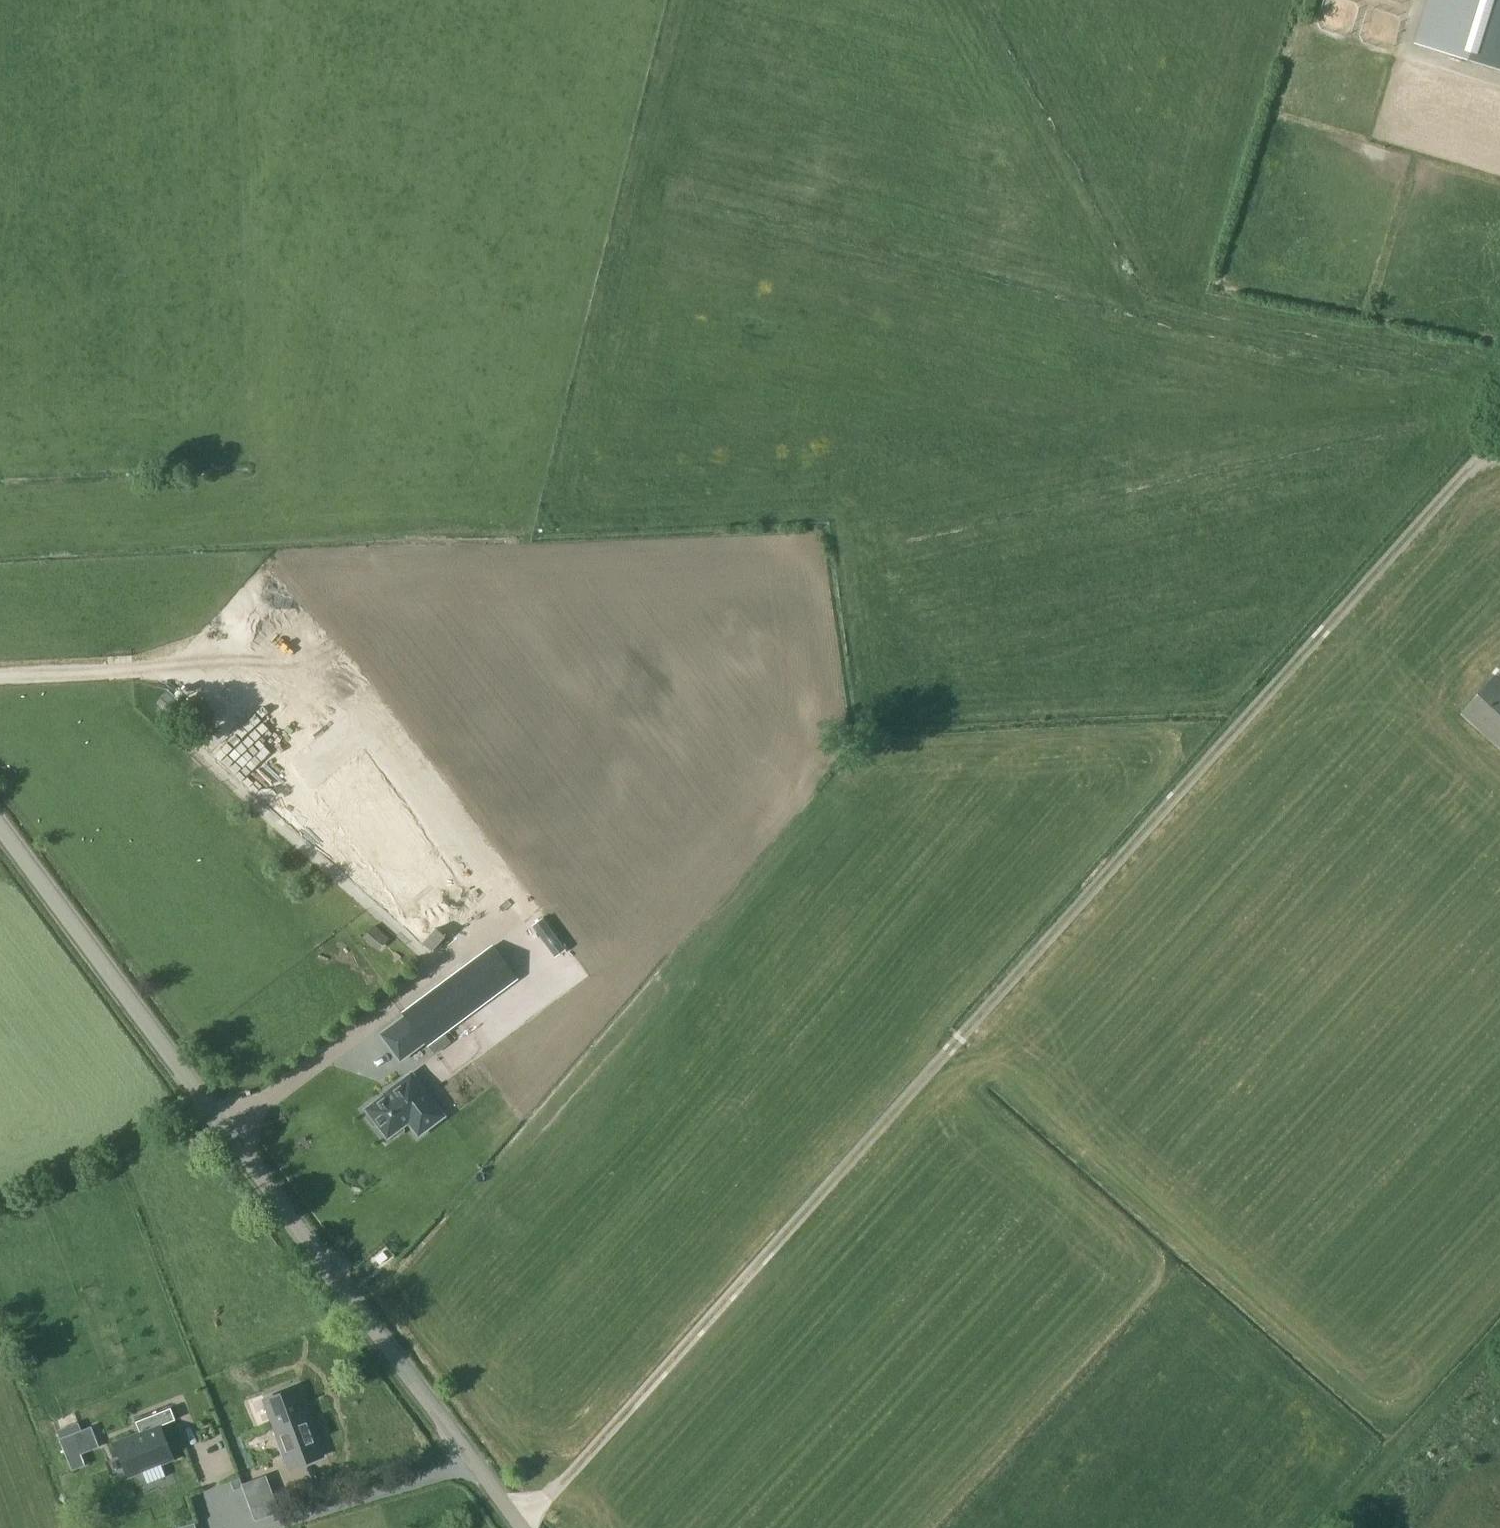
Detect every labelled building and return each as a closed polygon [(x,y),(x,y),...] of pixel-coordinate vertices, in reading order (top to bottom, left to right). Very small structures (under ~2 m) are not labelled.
[(1404,33),(1499,62),(1499,0),(1415,0),(1404,33)] [(1462,713),(1499,747),(1499,670),(1462,713)] [(395,806),(359,824),(413,935),(448,914),(395,806)] [(426,1046),(519,978),(494,945),(402,1013),(426,1046)] [(395,1087),(365,1109),(368,1112),(366,1116),(373,1125),(378,1125),(387,1137),(391,1135),(395,1137),(403,1130),(403,1126),(408,1122),(418,1135),(430,1126),(444,1116),(411,1073),(394,1086),(395,1087)] [(173,1393),(137,1401),(144,1430),(193,1421),(187,1393),(200,1391),(196,1374),(171,1380),(173,1393)] [(290,1466),(321,1455),(297,1389),(266,1400),(290,1466)] [(73,1434),(59,1439),(67,1458),(80,1453),(73,1434)] [(240,1478),(230,1481),(234,1490),(242,1487),(242,1486),(242,1485),(240,1478)] [(273,1500),(250,1509),(255,1522),(278,1513),(273,1500)] [(217,1527),(250,1527),(246,1517),(217,1527)]
